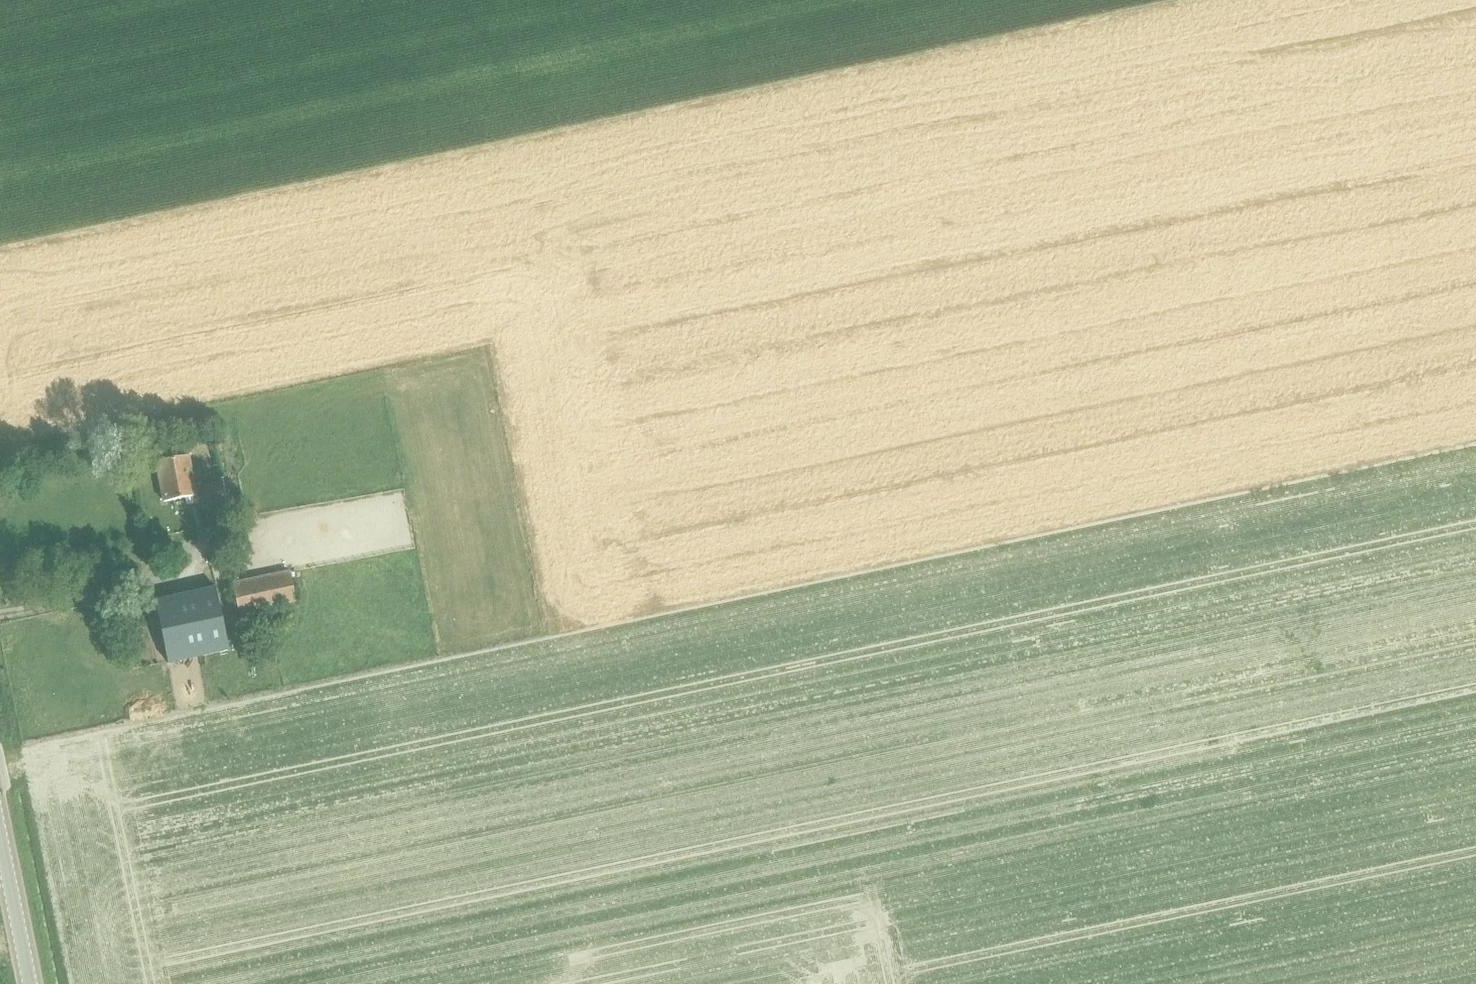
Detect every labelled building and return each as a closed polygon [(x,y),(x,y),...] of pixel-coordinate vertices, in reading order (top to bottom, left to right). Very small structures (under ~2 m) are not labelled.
[(187,456),(155,462),(163,502),(190,497),(191,503),(191,504),(225,498),(222,481),(193,487),(187,456)] [(232,583),(239,615),(296,603),(290,571),(232,583)] [(169,663),(229,650),(216,588),(156,601),(169,663)]
